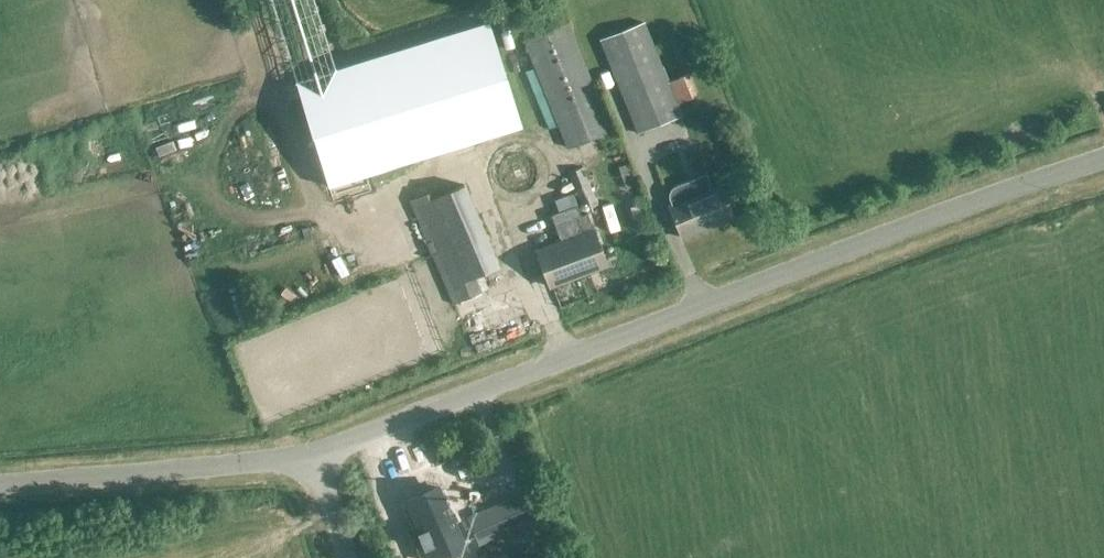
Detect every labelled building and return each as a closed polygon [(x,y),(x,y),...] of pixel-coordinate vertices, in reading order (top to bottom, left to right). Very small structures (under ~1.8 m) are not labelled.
[(641,22),(600,39),(639,134),(681,117),(641,22)] [(566,24),(525,40),(568,148),(610,131),(566,24)] [(421,29),(410,33),(418,54),(429,50),(421,29)] [(516,97),(501,97),(501,111),(516,111),(516,97)] [(534,116),(550,152),(564,146),(547,110),(534,116)] [(340,180),(342,164),(326,162),(324,178),(340,180)] [(583,167),(567,173),(585,215),(600,209),(596,201),(598,200),(583,167)] [(671,204),(668,206),(681,238),(734,216),(720,184),(711,188),(705,175),(673,187),(670,190),(668,194),(669,199),(671,204)] [(438,186),(407,199),(452,306),(483,293),(476,276),(498,267),(464,185),(442,194),(438,186)] [(582,235),(576,217),(581,216),(572,193),(555,200),(559,212),(551,215),(555,225),(561,243),(537,251),(550,287),(607,267),(594,231),(582,235)] [(435,490),(400,502),(414,533),(405,536),(415,557),(436,557),(462,548),(435,490)] [(525,491),(466,518),(479,545),(537,519),(525,491)]
